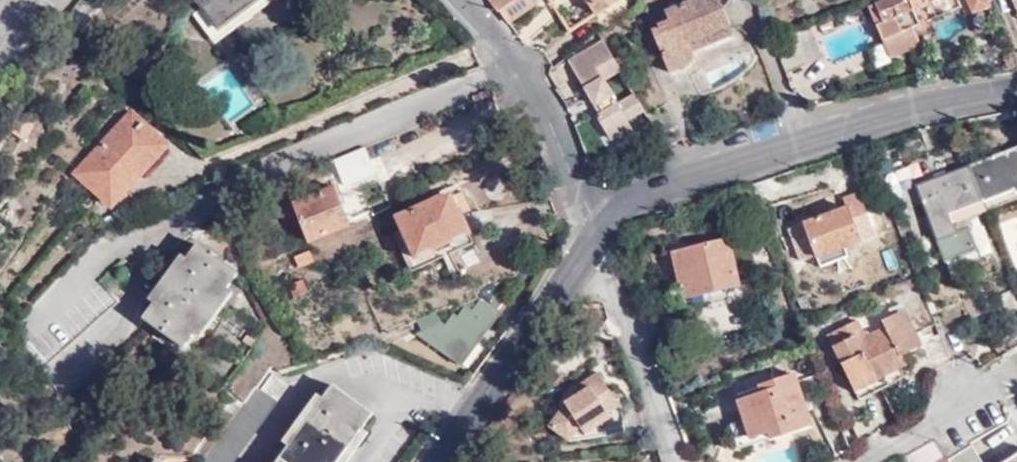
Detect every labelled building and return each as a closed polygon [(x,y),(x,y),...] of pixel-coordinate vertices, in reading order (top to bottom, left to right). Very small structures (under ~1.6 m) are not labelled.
[(92,0),(81,0),(80,1),(64,24),(79,35),(102,9),(92,0)] [(217,25),(253,0),(199,0),(217,25)] [(491,1),(498,11),(501,9),(515,30),(534,19),(521,0),(492,0),(491,1)] [(602,12),(619,0),(593,0),(602,12)] [(730,25),(720,0),(688,0),(667,9),(670,17),(659,22),(660,25),(653,28),(671,69),(689,63),(691,59),(693,54),(691,50),(687,42),(730,25)] [(911,9),(907,0),(881,0),(867,6),(881,40),(913,27),(918,25),(911,9)] [(911,9),(933,0),(907,0),(911,9)] [(989,6),(986,0),(966,0),(972,13),(989,6)] [(828,20),(819,24),(823,33),(832,30),(828,20)] [(732,33),(730,25),(687,42),(691,50),(732,33)] [(804,27),(797,30),(810,60),(817,57),(804,27)] [(888,57),(919,44),(913,27),(881,40),(888,57)] [(797,30),(771,40),(784,71),(810,60),(797,30)] [(620,69),(603,37),(568,56),(609,134),(628,125),(625,118),(642,110),(632,92),(615,100),(603,77),(620,69)] [(869,49),(877,69),(890,64),(882,44),(869,49)] [(15,118),(8,129),(20,136),(31,117),(19,110),(15,118)] [(130,115),(77,173),(110,203),(164,144),(130,115)] [(374,174),(364,148),(334,161),(345,186),(374,174)] [(970,165),(983,200),(1016,188),(1016,191),(1016,148),(970,165)] [(983,200),(970,165),(916,184),(929,219),(946,264),(982,251),(973,227),(958,232),(951,213),(983,200)] [(329,188),(288,205),(304,242),(344,227),(329,188)] [(983,200),(986,210),(1016,199),(1016,191),(1016,188),(983,200)] [(448,193),(397,216),(402,227),(392,232),(411,270),(472,241),(468,233),(471,232),(461,209),(457,211),(448,193)] [(817,258),(844,249),(861,243),(852,219),(868,213),(861,194),(844,199),(849,209),(806,225),(817,258)] [(792,200),(780,205),(785,220),(798,216),(792,200)] [(958,232),(973,227),(969,216),(986,210),(983,200),(951,213),(958,232)] [(1000,219),(1011,269),(1016,268),(1016,215),(1000,219)] [(724,225),(699,231),(700,245),(670,253),(681,301),(740,286),(724,225)] [(148,300),(155,304),(144,319),(184,345),(237,273),(197,244),(188,257),(181,254),(148,300)] [(848,259),(844,249),(817,258),(821,269),(848,259)] [(515,300),(492,284),(483,291),(472,305),(466,300),(458,312),(454,309),(446,321),(440,317),(415,329),(461,362),(502,309),(506,313),(515,300)] [(984,304),(992,318),(1015,306),(1008,292),(984,304)] [(90,328),(45,367),(64,390),(144,322),(124,299),(90,328)] [(856,321),(827,336),(860,397),(909,373),(902,361),(906,359),(902,353),(919,346),(900,311),(882,320),(886,327),(866,336),(856,321)] [(951,362),(941,334),(922,340),(936,367),(951,362)] [(598,380),(602,378),(598,370),(576,385),(580,392),(564,401),(548,424),(567,439),(595,434),(621,431),(618,404),(606,385),(603,387),(598,380)] [(792,376),(736,396),(751,440),(769,433),(772,441),(810,426),(792,376)] [(373,413),(333,383),(323,396),(317,392),(267,461),(337,461),(373,413)] [(934,437),(903,454),(908,461),(951,461),(947,456),(934,437)] [(947,456),(951,461),(982,461),(971,443),(947,456)] [(991,461),(1016,461),(1016,445),(991,461)]
